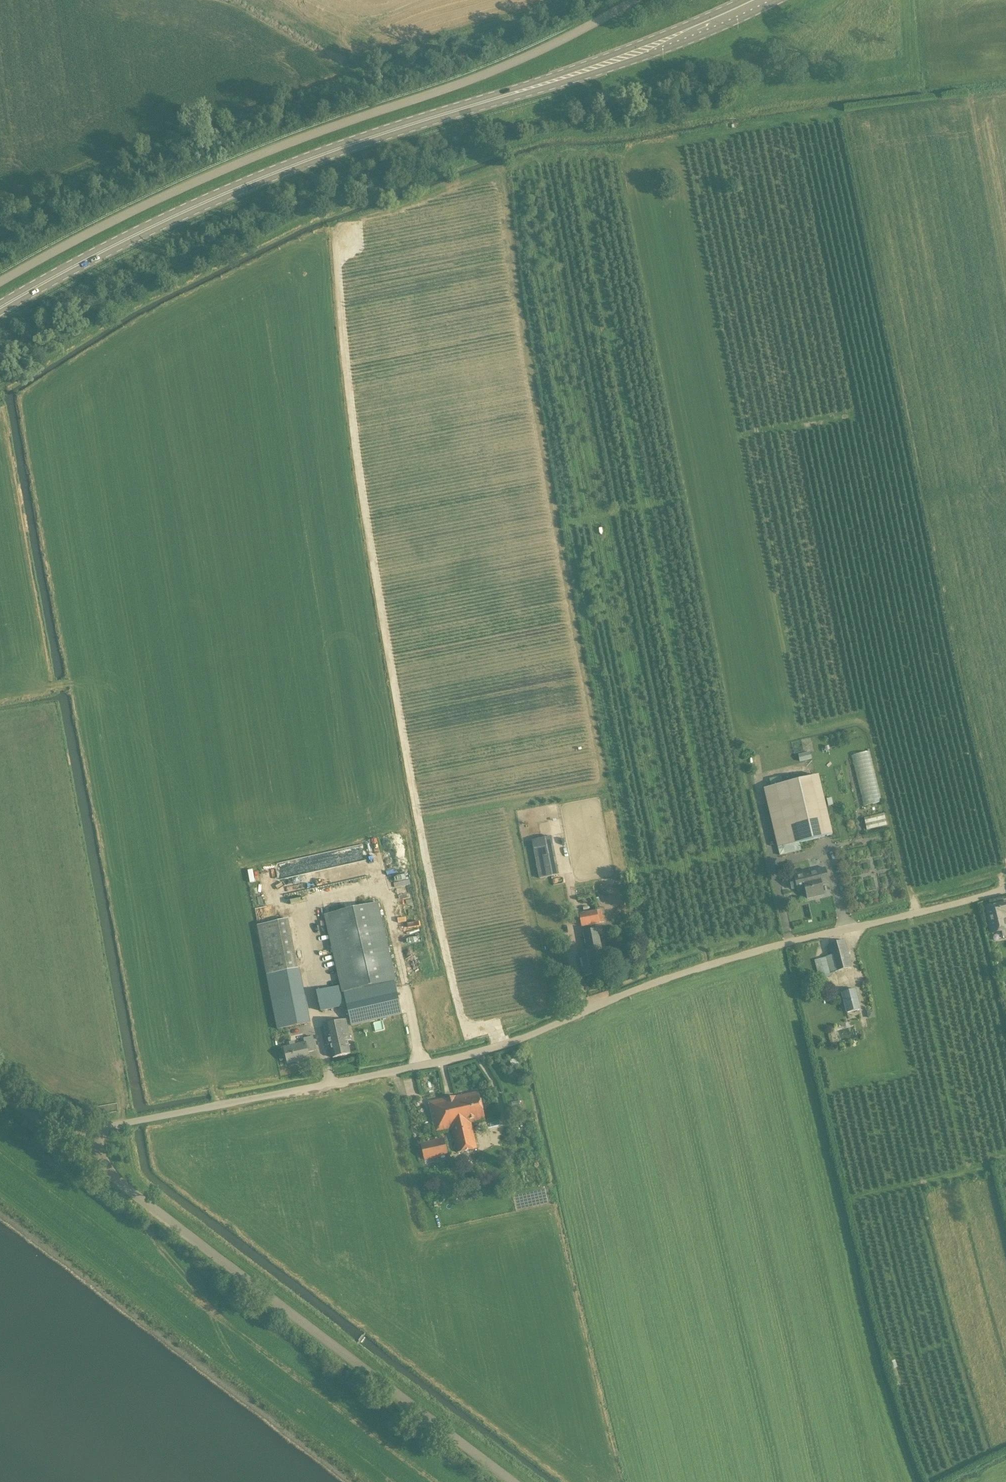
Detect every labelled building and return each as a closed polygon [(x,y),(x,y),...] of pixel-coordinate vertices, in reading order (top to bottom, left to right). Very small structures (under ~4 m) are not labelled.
[(882,802),(871,750),(853,754),(864,806),(882,802)] [(812,761),(810,752),(798,757),(799,764),(812,761)] [(777,848),(833,835),(819,776),(762,789),(777,849),(777,848)] [(867,830),(887,826),(884,813),(864,818),(867,830)] [(539,879),(558,875),(553,845),(533,849),(539,879)] [(276,862),(281,894),(306,890),(305,885),(312,884),(310,873),(324,871),(321,854),(276,862)] [(829,883),(825,867),(818,869),(794,875),(794,877),(789,879),(791,889),(797,888),(797,891),(805,889),(807,899),(824,894),(821,882),(828,880),(828,883),(829,883)] [(1005,918),(1005,914),(1005,902),(994,905),(1001,930),(1002,930),(1004,938),(1005,938),(1005,918)] [(375,903),(326,915),(344,993),(393,982),(375,903)] [(599,924),(596,911),(579,914),(581,927),(599,924)] [(257,926),(261,945),(261,949),(267,976),(298,969),(292,939),(288,920),(257,926)] [(587,952),(578,954),(583,977),(598,974),(593,951),(602,950),(598,929),(583,932),(587,952)] [(831,976),(830,973),(852,968),(845,940),(827,945),(830,956),(825,957),(826,957),(814,960),(819,979),(831,976)] [(300,972),(267,979),(272,1000),(277,1030),(311,1023),(305,993),(300,972)] [(321,1012),(343,1006),(339,986),(316,991),(321,1012)] [(402,1014),(396,987),(345,999),(351,1026),(402,1014)] [(585,1006),(611,997),(608,989),(582,999),(585,1006)] [(847,1013),(861,1009),(855,989),(841,993),(847,1013)] [(328,1047),(330,1046),(333,1058),(351,1053),(348,1041),(351,1040),(346,1019),(322,1025),(328,1047)] [(291,1044),(291,1046),(284,1048),(288,1064),(309,1059),(307,1050),(309,1049),(309,1050),(317,1049),(314,1035),(307,1037),(309,1042),(296,1045),(296,1043),(291,1044)] [(457,1153),(477,1149),(471,1123),(485,1120),(478,1092),(445,1099),(445,1098),(428,1102),(435,1132),(451,1129),(457,1153)] [(514,1114),(527,1111),(525,1099),(511,1102),(514,1114)] [(444,1138),(420,1143),(424,1161),(448,1156),(444,1138)]
